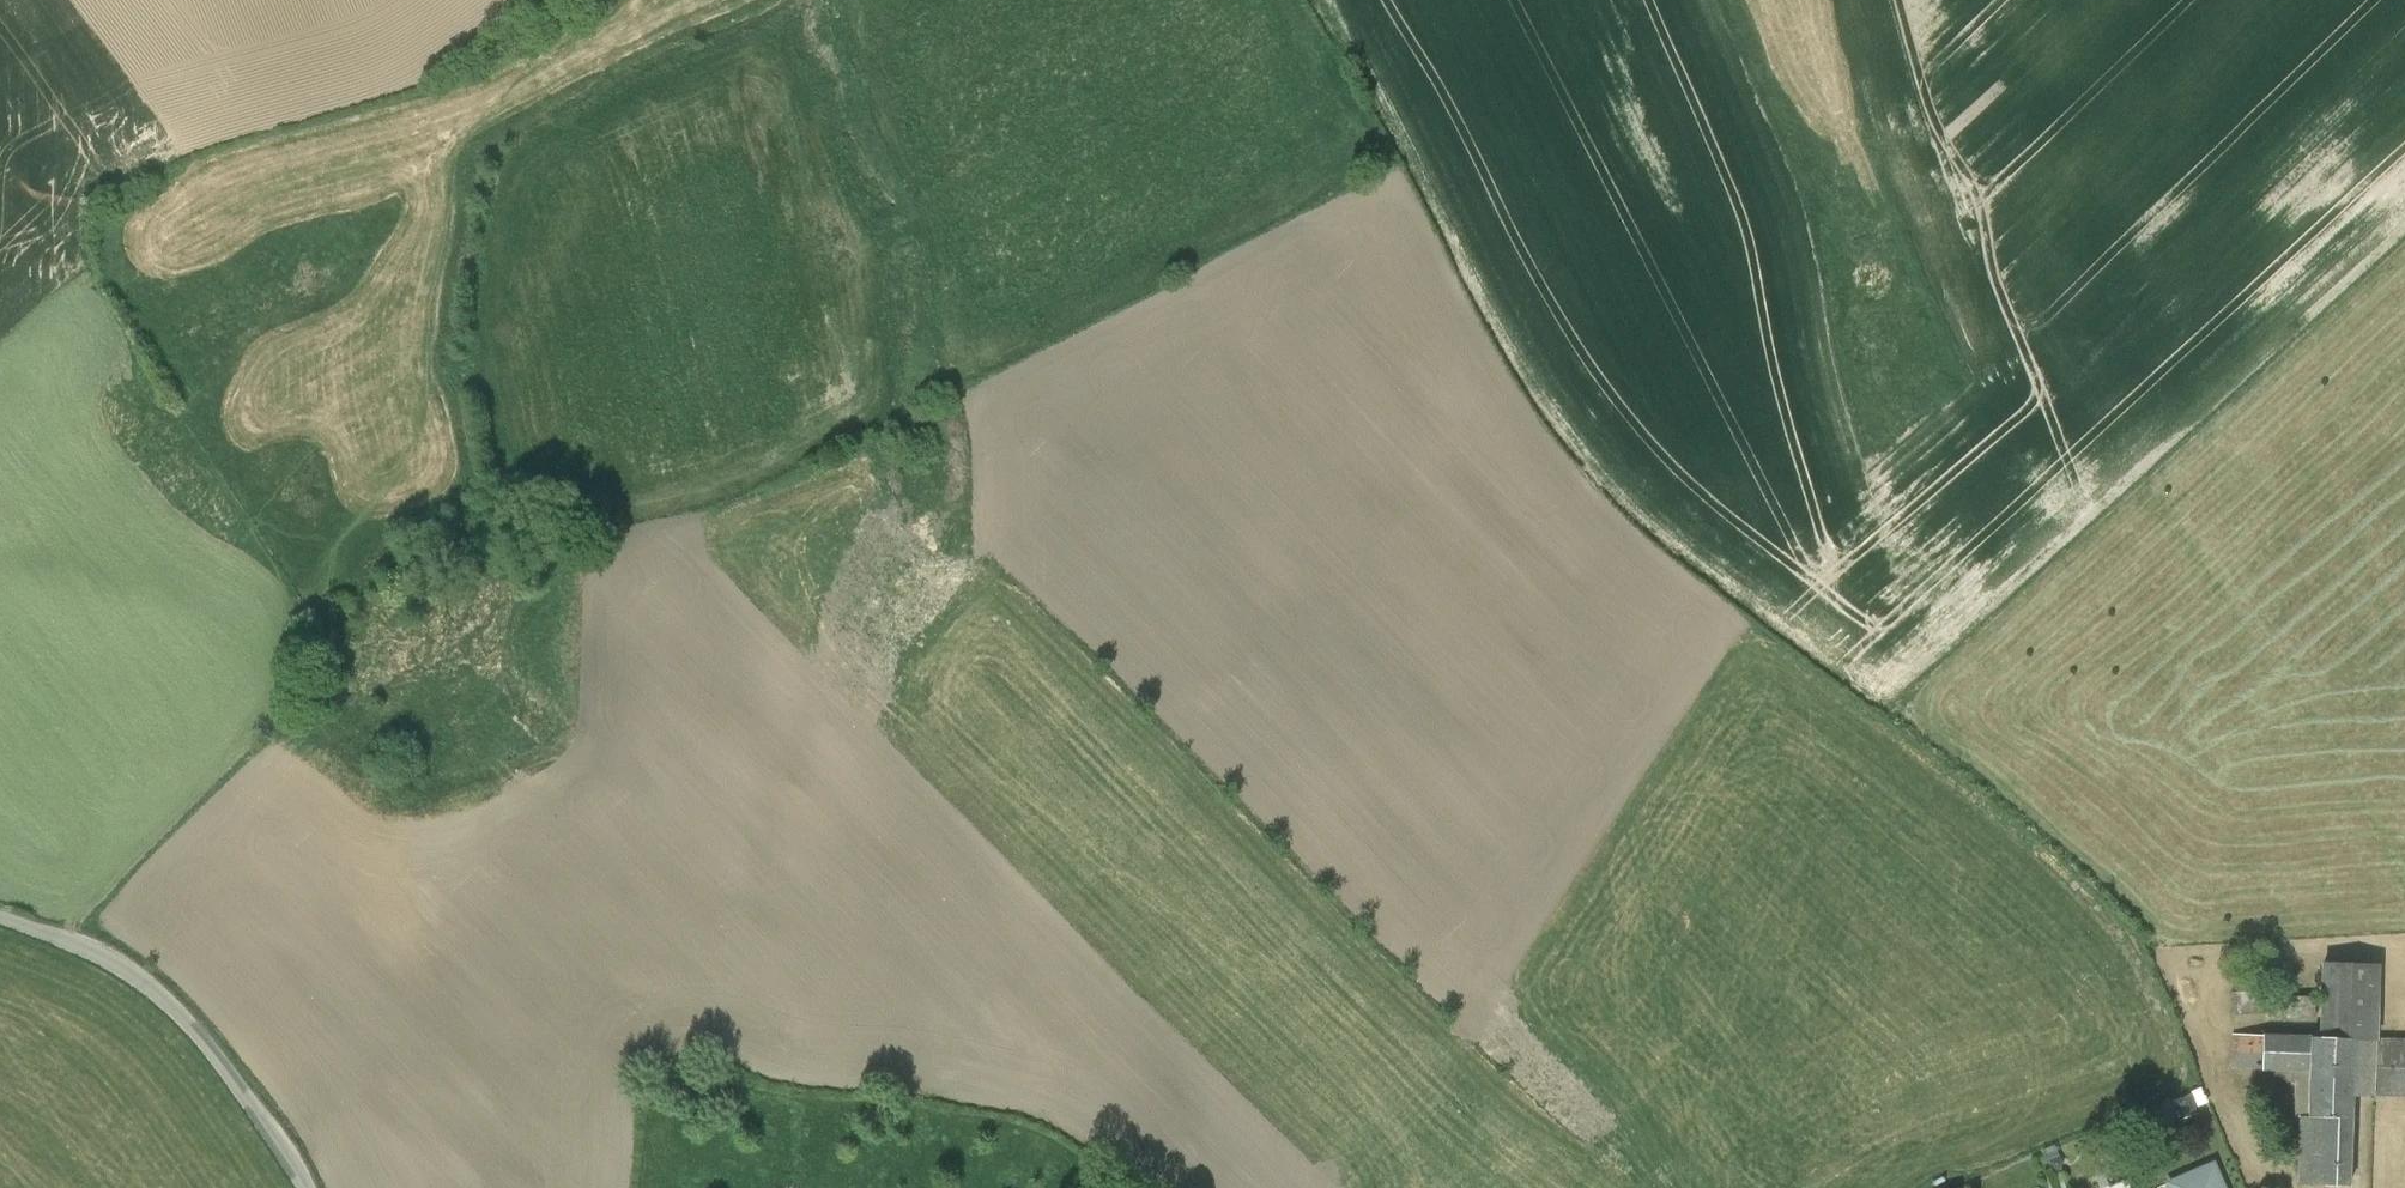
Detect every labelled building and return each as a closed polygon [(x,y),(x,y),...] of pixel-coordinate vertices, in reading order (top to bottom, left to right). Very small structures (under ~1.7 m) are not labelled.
[(2299,1068),(2294,1184),(2350,1187),(2352,1094),(2404,1095),(2404,1038),(2376,1036),(2378,964),(2319,962),(2316,1037),(2231,1034),(2231,1067),(2299,1068)] [(2162,1181),(2165,1187),(2225,1187),(2212,1159),(2162,1181)]
